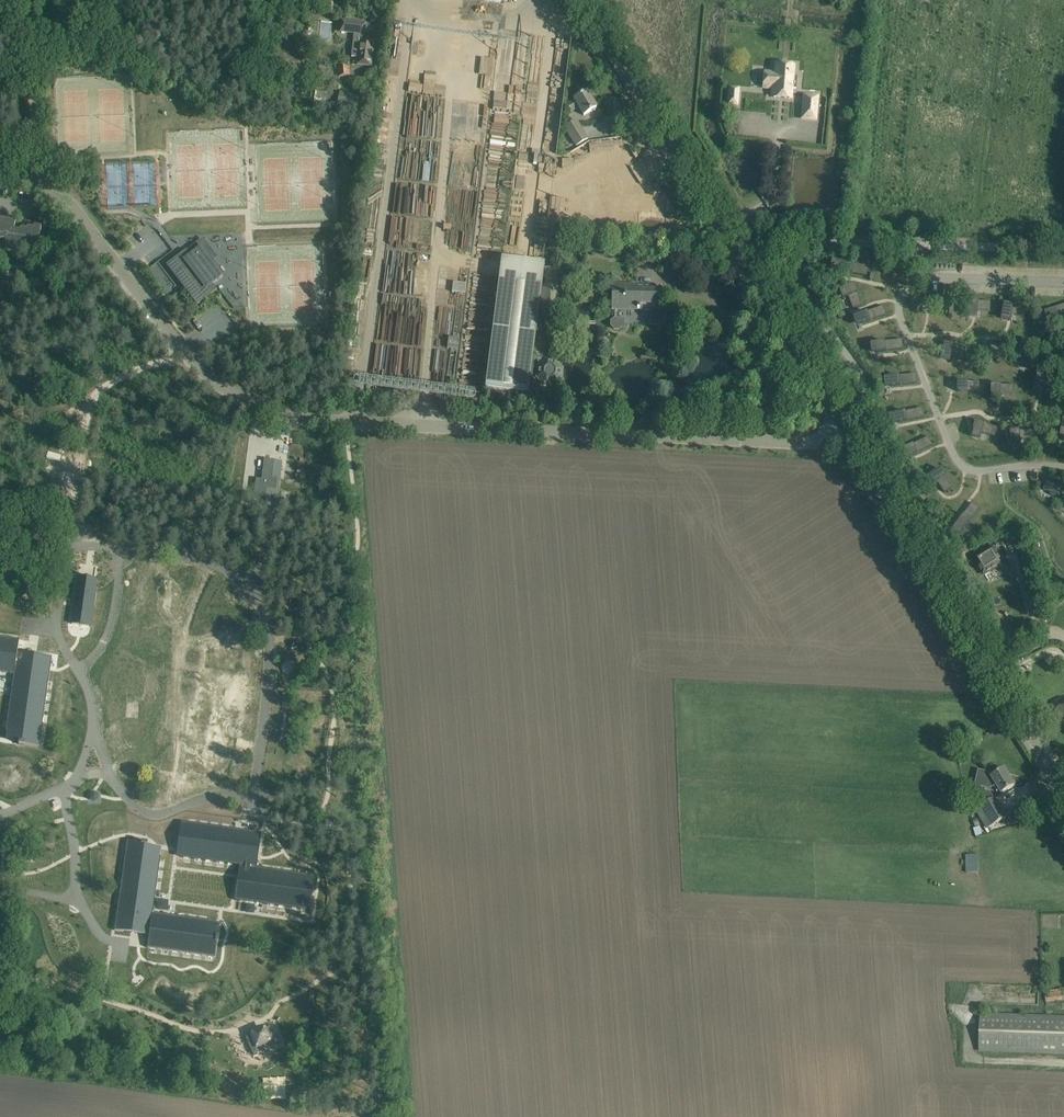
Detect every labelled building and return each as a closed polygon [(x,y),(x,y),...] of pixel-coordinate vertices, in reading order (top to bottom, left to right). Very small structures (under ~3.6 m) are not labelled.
[(323,0),(322,10),(333,11),(334,2),(323,0)] [(342,21),(340,32),(354,33),(351,57),(358,58),(358,65),(371,66),(373,42),(363,41),(366,24),(342,21)] [(305,29),(304,34),(306,36),(311,37),(313,35),(314,30),(312,28),(307,27),(305,29)] [(775,89),(774,97),(791,99),(792,88),(796,88),(797,76),(793,76),(794,67),(777,66),(776,74),(765,73),(764,88),(775,89)] [(350,76),(350,67),(345,67),(336,67),(336,76),(345,76),(350,76)] [(412,82),(410,91),(421,93),(422,84),(412,82)] [(584,115),(587,113),(597,108),(587,92),(574,100),(565,106),(569,113),(579,107),(584,115)] [(340,93),(338,104),(356,107),(358,96),(340,93)] [(817,97),(804,96),(802,118),(815,120),(817,97)] [(563,127),(576,147),(589,139),(576,119),(563,127)] [(604,157),(628,156),(628,139),(603,140),(604,157)] [(6,240),(4,251),(16,253),(16,250),(23,251),(23,249),(29,250),(30,248),(36,249),(38,240),(40,241),(42,227),(34,226),(34,228),(28,227),(27,229),(21,228),(20,231),(14,230),(16,221),(0,219),(0,239),(6,240)] [(186,250),(166,265),(197,305),(217,290),(212,283),(221,276),(201,250),(192,257),(186,250)] [(559,319),(560,280),(557,280),(557,267),(545,265),(501,260),(487,379),(485,390),(528,395),(532,365),(536,333),(541,333),(540,359),(538,360),(537,366),(536,366),(535,378),(543,386),(554,387),(563,380),(564,369),(556,360),(548,359),(550,355),(551,319),(559,319)] [(838,261),(836,271),(857,274),(867,276),(868,268),(868,266),(838,261)] [(854,284),(845,288),(853,309),(862,305),(854,284)] [(665,317),(661,310),(662,286),(612,285),(611,309),(652,309),(652,325),(661,325),(665,317)] [(597,288),(585,287),(579,292),(579,298),(583,303),(589,303),(593,299),(594,295),(597,295),(597,288)] [(929,297),(929,306),(952,307),(952,297),(929,297)] [(968,301),(967,310),(977,311),(990,311),(990,301),(968,301)] [(1004,308),(1003,313),(1012,315),(1025,317),(1027,307),(1004,303),(1004,308)] [(1044,311),(1047,321),(1063,315),(1063,304),(1044,311)] [(883,306),(859,315),(862,324),(886,315),(883,306)] [(625,329),(625,318),(615,318),(611,321),(610,327),(614,330),(619,331),(621,329),(625,329)] [(1023,338),(1018,360),(1028,362),(1032,340),(1023,338)] [(902,339),(876,343),(877,353),(903,349),(902,339)] [(943,343),(941,353),(951,355),(964,358),(966,348),(943,343)] [(981,345),(980,355),(990,355),(1003,355),(1003,346),(981,345)] [(916,374),(890,377),(891,387),(917,383),(916,374)] [(1038,375),(1036,384),(1045,386),(1058,390),(1060,380),(1038,375)] [(957,382),(957,391),(979,392),(979,382),(957,382)] [(1014,385),(991,385),(992,395),(993,395),(1001,395),(1014,395),(1014,385)] [(922,408),(896,413),(898,423),(924,417),(922,408)] [(976,421),(973,430),(995,437),(998,427),(976,421)] [(1033,429),(1010,431),(1011,441),(1013,441),(1021,440),(1034,439),(1033,429)] [(928,437),(905,448),(909,457),(932,446),(928,437)] [(267,489),(276,490),(278,478),(273,478),(275,460),(274,460),(274,463),(264,461),(262,480),(256,479),(254,497),(266,499),(267,489)] [(939,469),(931,474),(937,482),(944,493),(952,487),(939,469)] [(1050,495),(1059,498),(1063,482),(1056,480),(1057,478),(1049,475),(1044,490),(1051,493),(1050,495)] [(972,503),(953,527),(961,533),(980,508),(972,503)] [(993,545),(972,558),(984,577),(1005,563),(993,545)] [(77,578),(70,625),(89,628),(96,581),(77,578)] [(13,676),(5,732),(19,734),(17,746),(24,747),(24,746),(38,749),(52,659),(35,657),(35,658),(18,655),(20,641),(0,638),(0,674),(13,676)] [(1056,711),(1063,724),(1063,706),(1056,711)] [(977,771),(974,787),(989,790),(995,786),(1000,794),(1006,791),(1015,785),(1005,769),(996,775),(993,776),(991,776),(991,774),(977,771)] [(987,829),(1006,817),(995,798),(975,810),(987,829)] [(181,822),(179,837),(184,838),(181,857),(240,865),(239,874),(244,875),(242,885),(237,885),(235,900),(311,911),(315,876),(257,868),(262,833),(181,822)] [(127,841),(115,930),(131,933),(131,930),(148,933),(148,935),(149,935),(148,948),(215,958),(218,943),(219,937),(211,936),(214,921),(153,913),(161,857),(146,855),(148,843),(142,842),(142,843),(127,841)] [(976,855),(968,855),(968,857),(966,857),(967,873),(976,873),(976,855)] [(1045,991),(1047,1006),(1054,1006),(1053,1001),(1063,1000),(1063,989),(1045,991)] [(981,1013),(979,1052),(1063,1055),(1063,1016),(981,1013)] [(290,1015),(268,1029),(278,1045),(300,1031),(290,1015)] [(261,1072),(260,1094),(281,1095),(282,1072),(261,1072)]
